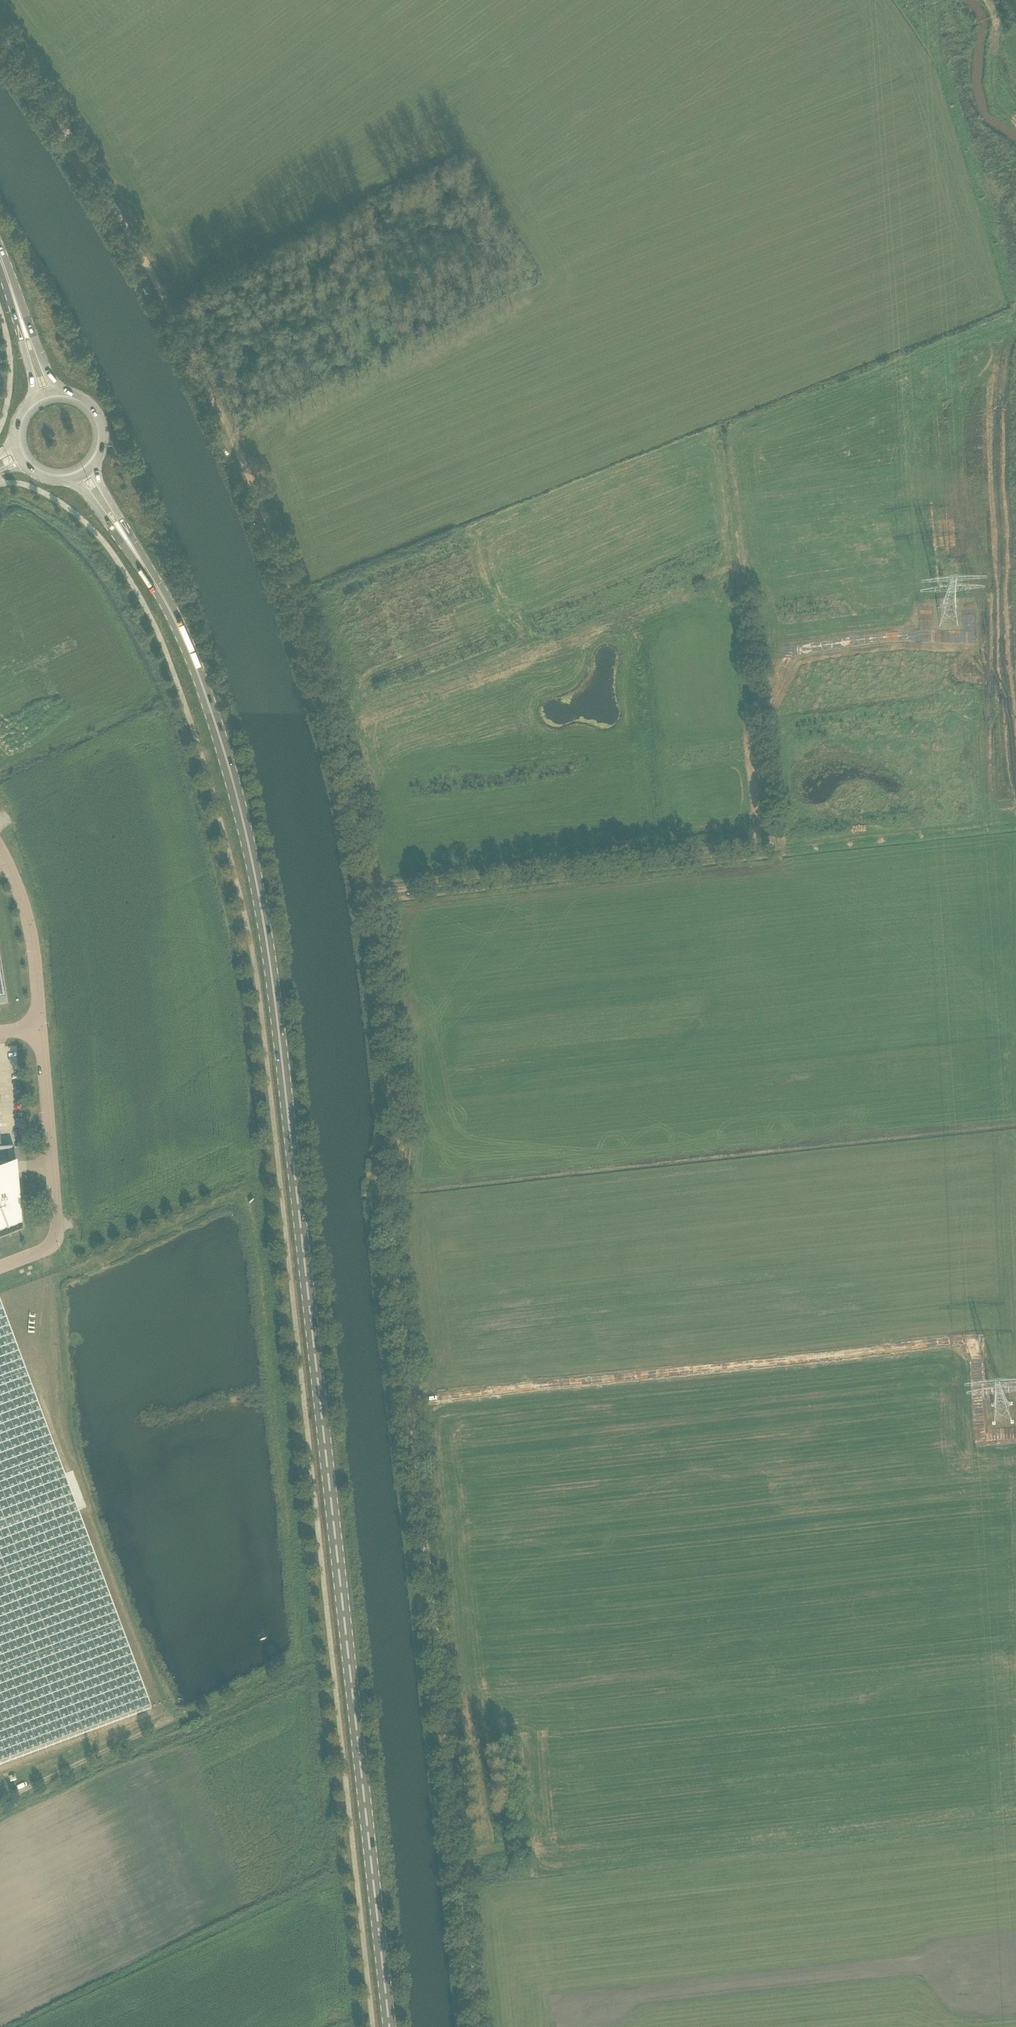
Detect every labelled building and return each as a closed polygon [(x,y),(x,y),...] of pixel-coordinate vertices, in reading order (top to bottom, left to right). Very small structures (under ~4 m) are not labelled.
[(22,1230),(17,1173),(6,1174),(6,1177),(0,1177),(0,1238),(22,1230)] [(151,1709),(0,1303),(0,1765),(151,1709)]
